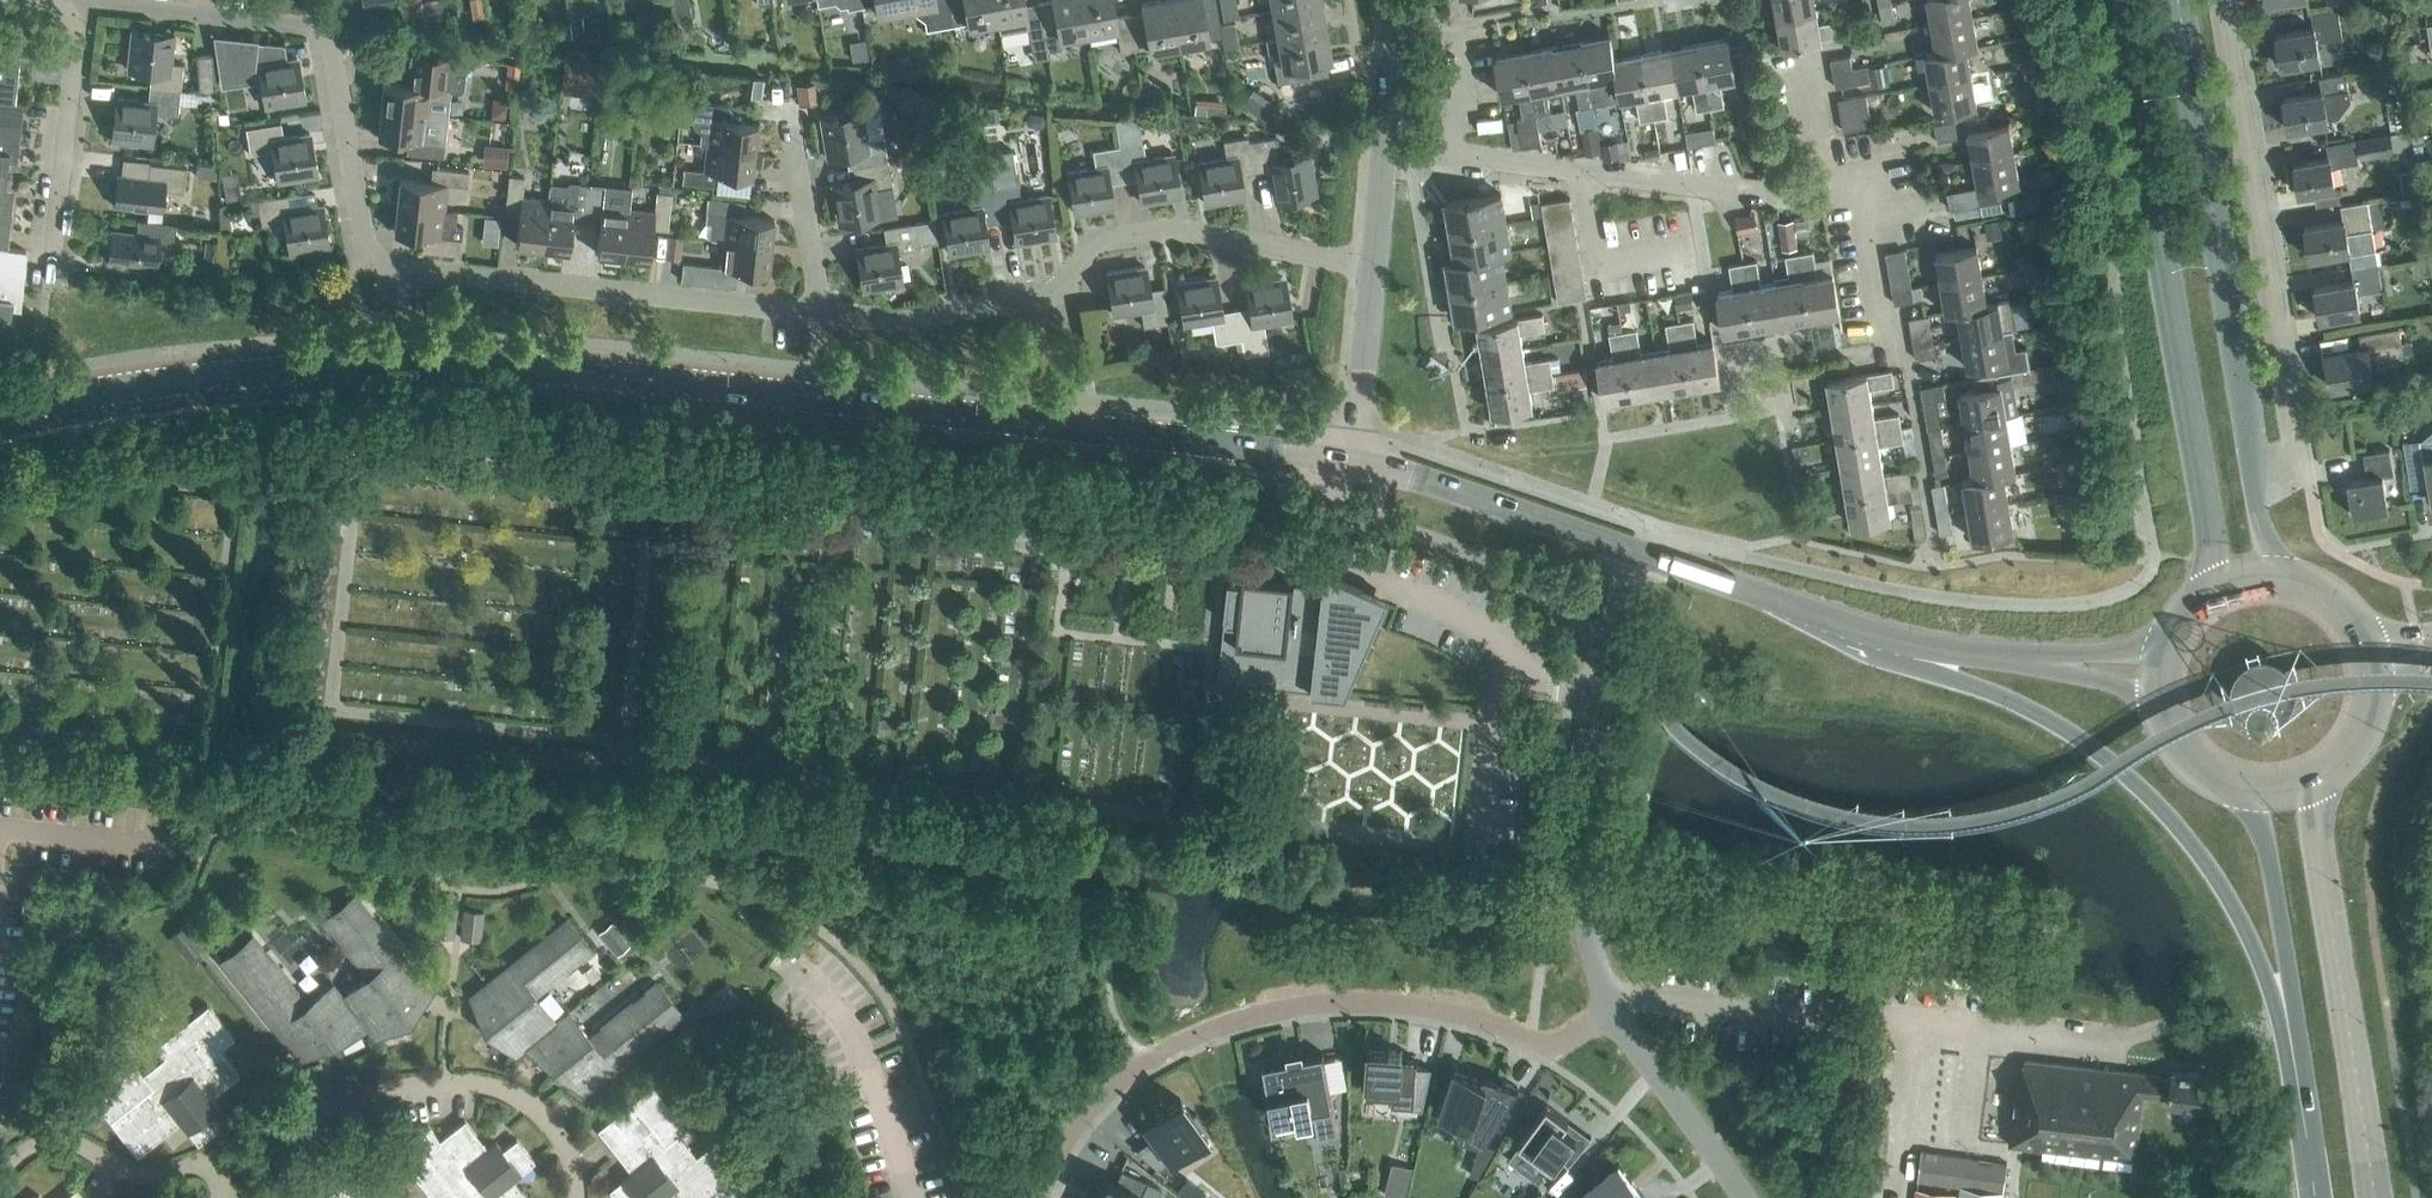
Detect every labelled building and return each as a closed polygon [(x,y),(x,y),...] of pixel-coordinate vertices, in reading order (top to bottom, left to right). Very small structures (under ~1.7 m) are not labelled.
[(393,0),(362,0),(363,9),(394,5),(393,0)] [(401,10),(402,13),(403,21),(424,18),(424,13),(422,2),(421,0),(399,0),(401,10)] [(422,2),(424,13),(424,18),(443,14),(441,0),(431,0),(422,2)] [(473,17),(485,15),(483,0),(471,0),(473,17)] [(692,20),(688,0),(673,0),(677,22),(692,20)] [(818,5),(835,2),(840,7),(846,6),(847,10),(862,7),(860,0),(817,0),(818,5)] [(862,7),(876,5),(877,13),(907,8),(925,21),(926,30),(939,27),(954,25),(949,0),(860,0),(862,7)] [(993,0),(949,0),(954,25),(967,22),(969,30),(998,24),(993,0)] [(1038,2),(1024,5),(1023,0),(993,0),(998,24),(1026,19),(1030,43),(1045,40),(1038,2)] [(1082,0),(1050,0),(1038,2),(1045,40),(1059,37),(1060,40),(1088,35),(1082,0)] [(1088,35),(1116,29),(1121,53),(1135,51),(1129,14),(1115,17),(1112,0),(1082,0),(1088,35)] [(1170,0),(1154,0),(1141,2),(1143,12),(1129,14),(1135,51),(1150,48),(1151,51),(1179,45),(1170,0)] [(1179,45),(1208,39),(1221,36),(1219,24),(1215,0),(1170,0),(1179,45)] [(1236,0),(1220,0),(1224,19),(1239,16),(1236,0)] [(1272,10),(1319,2),(1319,0),(1270,0),(1272,10)] [(1777,16),(1816,9),(1815,0),(1774,0),(1777,16)] [(1970,0),(1927,0),(1931,24),(1973,16),(1970,0)] [(1894,20),(1890,1),(1878,3),(1881,23),(1894,20)] [(1325,30),(1319,2),(1272,10),(1277,36),(1277,38),(1325,30)] [(2314,27),(2276,33),(2278,48),(2275,48),(2277,62),(2281,62),(2281,65),(2320,58),(2317,41),(2343,36),(2338,8),(2311,13),(2314,27)] [(1819,23),(1816,9),(1777,16),(1782,45),(1846,33),(1843,18),(1819,23)] [(1978,45),(1973,16),(1931,24),(1936,51),(1937,52),(1966,46),(1967,48),(1978,45)] [(583,33),(582,18),(570,19),(571,32),(571,35),(571,36),(577,35),(583,35),(583,33)] [(1234,21),(1219,24),(1221,36),(1223,48),(1238,45),(1234,21)] [(152,71),(150,85),(181,89),(184,63),(172,62),(175,35),(132,30),(128,68),(152,71)] [(1330,58),(1325,30),(1277,38),(1277,36),(1266,39),(1268,52),(1272,51),(1275,67),(1278,83),(1327,74),(1325,59),(1330,58)] [(1614,58),(1615,58),(1611,35),(1581,40),(1593,104),(1607,102),(1602,77),(1616,75),(1617,75),(1614,58)] [(1728,38),(1699,43),(1710,107),(1724,105),(1720,80),(1735,77),(1728,38)] [(304,100),(297,57),(286,59),(284,45),(285,46),(285,44),(227,39),(225,58),(221,58),(220,55),(219,55),(224,84),(225,83),(225,81),(261,75),(266,106),(304,100)] [(850,42),(853,59),(868,57),(865,39),(850,42)] [(14,101),(14,100),(18,64),(10,63),(12,41),(0,40),(0,100),(14,101)] [(1593,104),(1581,40),(1553,46),(1562,91),(1576,88),(1580,107),(1593,104)] [(1710,107),(1699,43),(1670,48),(1677,88),(1692,85),(1696,110),(1710,107)] [(2028,46),(2030,62),(2046,59),(2044,44),(2028,46)] [(1562,91),(1553,46),(1525,51),(1537,115),(1551,112),(1547,93),(1562,91)] [(1971,75),(1967,48),(1966,46),(1937,52),(1936,51),(1925,53),(1930,82),(1971,75)] [(1677,88),(1670,48),(1642,53),(1654,118),(1667,115),(1663,91),(1677,88)] [(1541,143),(1536,115),(1537,115),(1525,51),(1496,56),(1503,96),(1519,93),(1523,117),(1517,118),(1522,146),(1541,143)] [(199,91),(214,92),(212,53),(197,54),(199,91)] [(454,66),(455,58),(413,53),(409,84),(384,81),(381,108),(428,113),(430,99),(453,102),(454,90),(463,91),(467,88),(469,71),(466,68),(454,66)] [(1654,118),(1642,53),(1615,58),(1614,58),(1617,75),(1616,75),(1620,98),(1636,96),(1640,120),(1654,118)] [(1831,59),(1833,71),(1852,68),(1850,55),(1831,59)] [(567,56),(564,56),(560,89),(601,93),(604,61),(586,58),(567,56)] [(520,89),(523,61),(507,60),(505,87),(520,89)] [(1884,62),(1868,65),(1872,83),(1888,80),(1884,62)] [(2041,72),(2039,62),(2022,65),(2024,75),(2041,72)] [(1867,65),(1852,68),(1833,71),(1836,86),(1870,80),(1867,65)] [(2288,128),(2328,121),(2328,118),(2339,116),(2351,102),(2346,72),(2320,76),(2322,91),(2283,97),(2288,128)] [(1977,104),(1971,75),(1930,82),(1935,112),(1977,104)] [(178,115),(181,89),(150,85),(148,100),(117,97),(113,139),(151,144),(154,112),(178,115)] [(798,87),(801,107),(817,104),(814,85),(798,87)] [(1252,87),(1242,103),(1266,119),(1277,103),(1252,87)] [(1844,131),(1872,125),(1866,94),(1838,99),(1844,131)] [(493,117),(512,120),(514,101),(495,98),(493,117)] [(707,144),(755,148),(757,123),(735,119),(735,113),(730,105),(683,99),(681,115),(693,116),(692,122),(701,134),(699,143),(707,144)] [(14,100),(14,101),(0,100),(0,174),(6,174),(8,153),(17,154),(22,101),(14,100)] [(997,107),(982,108),(983,126),(998,125),(997,107)] [(427,128),(428,113),(381,108),(378,134),(414,138),(412,153),(444,156),(446,141),(440,141),(440,135),(427,128)] [(648,127),(649,111),(640,110),(638,126),(648,127)] [(888,160),(884,135),(880,111),(864,114),(863,111),(821,118),(827,156),(846,153),(848,167),(853,167),(853,166),(888,160)] [(1046,124),(1047,118),(1043,113),(1032,112),(1028,116),(1027,121),(1031,126),(1042,127),(1046,124)] [(1551,112),(1537,115),(1540,129),(1553,126),(1551,112)] [(228,114),(216,114),(217,124),(229,123),(228,114)] [(1968,135),(1970,146),(1973,159),(2014,152),(2009,123),(1988,126),(1986,114),(1935,122),(1937,140),(1968,135)] [(1142,141),(1137,115),(1117,118),(1121,145),(1142,141)] [(317,175),(312,146),(310,132),(284,136),(281,122),(246,128),(250,154),(274,150),(279,181),(317,175)] [(1600,151),(1596,127),(1582,129),(1586,154),(1600,151)] [(611,131),(599,130),(598,147),(609,148),(611,131)] [(1695,130),(1685,131),(1688,145),(1697,144),(1695,130)] [(2390,155),(2387,134),(2358,138),(2361,159),(2390,155)] [(1247,140),(1247,136),(1221,140),(1224,156),(1197,161),(1204,203),(1242,197),(1238,173),(1252,171),(1247,140)] [(1277,159),(1274,146),(1273,136),(1247,140),(1252,171),(1267,168),(1272,199),(1314,192),(1308,154),(1277,159)] [(2359,161),(2356,146),(2355,138),(2327,143),(2329,157),(2294,163),(2299,192),(2335,186),(2331,166),(2359,161)] [(1146,158),(1144,146),(1143,141),(1142,141),(1121,145),(1118,145),(1124,181),(1138,178),(1142,202),(1180,196),(1173,153),(1146,158)] [(1617,141),(1603,144),(1605,158),(1619,155),(1617,141)] [(752,175),(755,148),(707,144),(704,170),(684,167),(683,182),(715,185),(716,171),(752,175)] [(485,165),(508,167),(510,147),(487,145),(485,165)] [(1124,181),(1118,145),(1093,150),(1095,166),(1069,171),(1076,213),(1113,207),(1109,183),(1124,181)] [(1660,158),(1658,147),(1646,149),(1648,160),(1660,158)] [(1017,242),(1054,236),(1048,194),(1021,198),(1013,149),(988,153),(992,175),(994,191),(999,221),(1013,219),(1017,242)] [(2019,182),(2014,152),(1973,159),(1977,186),(1947,192),(1950,210),(1959,208),(1981,204),(2001,200),(1998,185),(2019,182)] [(893,186),(888,160),(853,166),(853,167),(855,181),(832,185),(838,222),(881,215),(876,188),(893,186)] [(216,177),(217,164),(198,162),(196,176),(216,177)] [(184,191),(187,167),(150,163),(148,177),(118,174),(114,205),(149,208),(163,210),(165,189),(184,191)] [(468,185),(469,171),(437,167),(436,182),(400,178),(397,204),(445,209),(448,183),(468,185)] [(6,174),(0,174),(0,248),(7,248),(12,197),(4,196),(6,174)] [(543,247),(548,199),(522,196),(524,176),(509,175),(506,207),(520,208),(516,244),(543,247)] [(994,191),(992,175),(978,178),(981,193),(994,191)] [(587,216),(591,184),(582,183),(578,177),(568,184),(551,182),(549,199),(548,199),(543,247),(569,250),(573,214),(587,216)] [(624,255),(629,208),(603,205),(605,185),(591,184),(587,216),(601,217),(597,253),(624,255)] [(241,187),(225,189),(227,202),(243,200),(241,187)] [(655,211),(629,208),(624,255),(650,258),(654,223),(669,224),(672,192),(657,191),(655,211)] [(994,191),(981,193),(968,195),(970,207),(943,211),(951,254),(988,247),(984,224),(999,221),(994,191)] [(1446,202),(1456,259),(1502,252),(1502,253),(1511,251),(1501,193),(1446,202)] [(288,194),(258,199),(250,200),(253,215),(260,214),(262,225),(286,221),(291,252),(329,246),(322,204),(291,209),(288,194)] [(708,197),(706,212),(705,222),(713,222),(712,238),(723,239),(723,240),(771,245),(774,218),(738,214),(740,200),(708,197)] [(1541,203),(1544,216),(1572,211),(1570,198),(1541,203)] [(2003,211),(2001,200),(1981,204),(1983,215),(2003,211)] [(2376,247),(2372,228),(2368,200),(2341,205),(2344,219),(2304,225),(2310,256),(2348,250),(2349,252),(2376,247)] [(1543,214),(1541,203),(1541,201),(1530,203),(1533,216),(1543,214)] [(454,210),(445,209),(397,204),(394,231),(430,234),(428,251),(460,254),(462,237),(463,227),(453,226),(454,210)] [(1981,204),(1959,208),(1961,219),(1983,215),(1981,204)] [(506,207),(495,205),(494,216),(505,217),(506,207)] [(149,208),(148,220),(161,222),(163,210),(149,208)] [(1575,224),(1572,211),(1544,216),(1546,229),(1575,224)] [(1735,218),(1738,234),(1757,231),(1754,214),(1735,218)] [(173,243),(175,223),(161,222),(148,220),(139,219),(137,232),(112,229),(108,260),(156,265),(159,241),(173,243)] [(930,219),(916,222),(918,236),(933,233),(930,219)] [(1798,248),(1794,219),(1779,222),(1784,250),(1798,248)] [(1807,234),(1806,219),(1795,221),(1796,235),(1807,234)] [(1988,237),(2002,235),(1999,220),(1986,223),(1988,237)] [(920,248),(918,236),(916,222),(885,227),(888,242),(857,247),(864,289),(902,283),(897,252),(920,248)] [(1577,237),(1575,224),(1546,229),(1548,242),(1577,237)] [(667,258),(682,260),(684,238),(669,236),(667,258)] [(1579,250),(1577,237),(1548,242),(1550,255),(1579,250)] [(768,271),(771,245),(723,240),(721,266),(683,262),(681,280),(731,285),(733,267),(768,271)] [(208,257),(218,258),(220,243),(209,242),(208,257)] [(1936,253),(1941,282),(1982,275),(1977,246),(1936,253)] [(7,248),(0,248),(0,322),(9,323),(12,301),(20,302),(26,250),(7,248)] [(1905,249),(1886,253),(1891,282),(1910,279),(1905,249)] [(1587,297),(1579,250),(1550,255),(1558,302),(1587,297)] [(1813,250),(1799,252),(1810,317),(1840,312),(1833,272),(1817,275),(1813,250)] [(1511,309),(1502,253),(1502,252),(1456,259),(1446,260),(1456,319),(1511,309)] [(1810,317),(1799,252),(1786,255),(1790,279),(1775,282),(1782,322),(1810,317)] [(1782,322),(1775,282),(1761,284),(1756,260),(1743,262),(1754,326),(1782,322)] [(2357,293),(2383,289),(2378,261),(2352,266),(2354,280),(2315,287),(2320,317),(2360,311),(2357,293)] [(1754,326),(1743,262),(1729,264),(1733,289),(1717,292),(1724,331),(1754,326)] [(1142,326),(1167,322),(1162,286),(1147,289),(1144,265),(1106,271),(1112,314),(1139,309),(1142,326)] [(2036,269),(2037,286),(2061,284),(2060,267),(2036,269)] [(1987,303),(1987,302),(1982,275),(1941,282),(1946,312),(1957,310),(1957,308),(1987,303)] [(1214,343),(1235,340),(1239,339),(1234,308),(1219,311),(1213,276),(1176,282),(1183,324),(1210,320),(1214,343)] [(1248,306),(1234,308),(1239,339),(1247,338),(1264,335),(1262,323),(1289,318),(1282,276),(1244,282),(1248,306)] [(1914,300),(1912,287),(1892,291),(1894,303),(1914,300)] [(1677,295),(1679,307),(1692,305),(1690,293),(1677,295)] [(2016,328),(2011,298),(1987,302),(1987,303),(1957,308),(1957,310),(1962,337),(2011,328),(2016,328)] [(1478,324),(1483,354),(1523,347),(1520,333),(1545,329),(1542,314),(1478,324)] [(1911,331),(1931,328),(1928,315),(1909,318),(1911,331)] [(1693,319),(1680,321),(1691,385),(1720,381),(1713,341),(1698,344),(1693,319)] [(1691,385),(1680,321),(1666,324),(1670,348),(1655,351),(1662,390),(1691,385)] [(1621,323),(1608,325),(1609,333),(1622,331),(1621,323)] [(2371,361),(2405,355),(2400,325),(2359,332),(2361,347),(2326,353),(2331,386),(2374,379),(2371,361)] [(1637,328),(1636,329),(1622,331),(1633,395),(1662,390),(1655,351),(1641,353),(1637,328)] [(2015,350),(2011,328),(1962,337),(1967,366),(1982,364),(1984,375),(2029,367),(2026,348),(2015,350)] [(1633,395),(1622,331),(1609,333),(1613,358),(1598,360),(1604,400),(1633,395)] [(1935,356),(1933,344),(1914,347),(1916,359),(1935,356)] [(1525,362),(1523,347),(1483,354),(1488,383),(1552,372),(1550,359),(1550,358),(1525,362)] [(1550,359),(1552,372),(1561,371),(1559,358),(1550,359)] [(1554,373),(1557,389),(1586,385),(1584,369),(1554,373)] [(1827,380),(1832,409),(1871,402),(1869,388),(1894,384),(1891,369),(1827,380)] [(1530,390),(1554,385),(1552,372),(1488,383),(1492,412),(1532,405),(1530,390)] [(1997,379),(1996,374),(1973,378),(1975,389),(1959,392),(1964,421),(2017,412),(2011,377),(1997,379)] [(1946,417),(1940,384),(1921,388),(1926,420),(1946,417)] [(2067,393),(2068,401),(2087,398),(2086,390),(2067,393)] [(1874,417),(1871,402),(1832,409),(1836,438),(1901,427),(1899,413),(1874,417)] [(1562,413),(1561,403),(1539,406),(1540,416),(1562,413)] [(2011,443),(2006,415),(2018,413),(2017,412),(1964,421),(1969,450),(2011,443)] [(1913,425),(1901,427),(1903,441),(1906,454),(1917,452),(1913,425)] [(1951,445),(1947,425),(1928,429),(1931,448),(1951,445)] [(1903,441),(1901,427),(1836,438),(1841,466),(1881,460),(1879,445),(1903,441)] [(2422,437),(2431,450),(2431,429),(2422,437)] [(2016,472),(2011,443),(1969,450),(1974,477),(1974,478),(2004,473),(2004,474),(2016,472)] [(2383,475),(2394,473),(2390,448),(2364,453),(2367,477),(2347,480),(2353,514),(2389,508),(2383,475)] [(1955,473),(1952,454),(1933,457),(1936,477),(1955,473)] [(1883,474),(1881,460),(1841,466),(1846,495),(1911,484),(1908,470),(1883,474)] [(2068,471),(2070,487),(2082,485),(2079,469),(2068,471)] [(2009,501),(2004,474),(2004,473),(1974,478),(1974,477),(1962,479),(1967,508),(2009,501)] [(1947,503),(1944,483),(1932,486),(1935,505),(1947,503)] [(1888,501),(1913,497),(1911,484),(1846,495),(1851,524),(1891,517),(1888,501)] [(2075,514),(2087,512),(2083,491),(2071,493),(2075,514)] [(1920,501),(1911,502),(1912,513),(1922,511),(1920,501)] [(2014,531),(2009,501),(1967,508),(1972,538),(2014,531)] [(1952,531),(1949,512),(1937,514),(1940,533),(1952,531)] [(1229,580),(1218,679),(1348,693),(1378,619),(1353,609),(1357,597),(1356,596),(1353,603),(1348,602),(1350,582),(1321,579),(1321,581),(1323,581),(1322,586),(1294,583),(1294,582),(1244,576),(1244,582),(1229,580)] [(374,1039),(435,990),(356,891),(320,919),(364,974),(343,991),(334,979),(308,1000),(254,932),(220,960),(300,1061),(367,1029),(374,1039)] [(454,937),(458,907),(437,905),(433,935),(454,937)] [(481,940),(484,910),(464,908),(461,938),(481,940)] [(584,1094),(684,1014),(657,979),(589,1033),(569,1007),(556,1017),(539,996),(595,951),(567,916),(467,996),(515,1056),(525,1048),(584,1094)] [(618,951),(630,942),(613,921),(601,931),(618,951)] [(635,977),(630,971),(622,977),(627,983),(635,977)] [(717,1019),(740,999),(727,983),(703,1002),(717,1019)] [(208,1004),(156,1045),(165,1056),(142,1074),(135,1066),(93,1099),(137,1155),(180,1121),(198,1144),(221,1125),(210,1112),(218,1106),(211,1097),(240,1073),(220,1048),(234,1037),(208,1004)] [(112,1062),(124,1052),(113,1037),(101,1047),(112,1062)] [(1370,1049),(1367,1092),(1393,1093),(1392,1100),(1411,1101),(1411,1107),(1423,1108),(1427,1087),(1432,1067),(1417,1066),(1418,1058),(1402,1057),(1403,1051),(1389,1050),(1370,1049)] [(1289,1058),(1264,1063),(1265,1068),(1262,1069),(1265,1086),(1268,1086),(1274,1117),(1299,1113),(1300,1119),(1315,1116),(1318,1136),(1339,1133),(1331,1090),(1324,1052),(1303,1055),(1303,1051),(1288,1054),(1289,1058)] [(2017,1081),(2010,1144),(2135,1159),(2143,1094),(2168,1097),(2167,1104),(2211,1109),(2214,1076),(2171,1071),(2171,1076),(2024,1059),(2021,1082),(2017,1081)] [(1482,1142),(1485,1143),(1518,1086),(1497,1079),(1496,1084),(1456,1070),(1441,1114),(1464,1121),(1459,1134),(1482,1142)] [(678,1133),(686,1127),(653,1084),(632,1101),(597,1129),(631,1172),(609,1190),(616,1197),(748,1197),(707,1147),(696,1156),(678,1133)] [(699,1095),(690,1102),(700,1115),(709,1108),(715,1102),(706,1090),(699,1095)] [(1151,1135),(1133,1148),(1156,1167),(1208,1132),(1194,1112),(1191,1114),(1180,1097),(1164,1108),(1152,1115),(1153,1116),(1142,1123),(1151,1135)] [(1520,1142),(1510,1157),(1541,1180),(1552,1165),(1553,1166),(1560,1157),(1569,1164),(1592,1136),(1590,1135),(1586,1141),(1565,1125),(1569,1119),(1547,1103),(1519,1141),(1520,1142)] [(451,1197),(528,1197),(512,1178),(535,1160),(517,1137),(503,1148),(497,1141),(488,1148),(465,1119),(440,1139),(429,1124),(395,1151),(433,1197),(443,1197),(448,1194),(451,1197)] [(712,1142),(720,1152),(736,1139),(728,1130),(712,1142)] [(1482,1142),(1471,1174),(1480,1177),(1497,1147),(1485,1143),(1482,1142)] [(389,1155),(380,1144),(365,1156),(374,1167),(389,1155)] [(2007,1161),(1922,1151),(1918,1180),(1959,1185),(1959,1193),(1915,1188),(1914,1197),(2003,1197),(2007,1161)] [(1400,1197),(1404,1197),(1412,1166),(1393,1162),(1385,1194),(1400,1197)] [(1578,1197),(1573,1190),(1566,1195),(1568,1197),(1646,1197),(1619,1163),(1578,1197)] [(1161,1189),(1158,1186),(1147,1181),(1122,1169),(1116,1183),(1104,1178),(1095,1197),(1157,1197),(1161,1189)] [(358,1170),(323,1197),(381,1197),(358,1170)] [(1175,1190),(1184,1197),(1190,1197),(1200,1187),(1187,1176),(1175,1190)] [(298,1181),(277,1197),(311,1197),(298,1181)] [(75,1188),(63,1197),(83,1197),(75,1188)]
